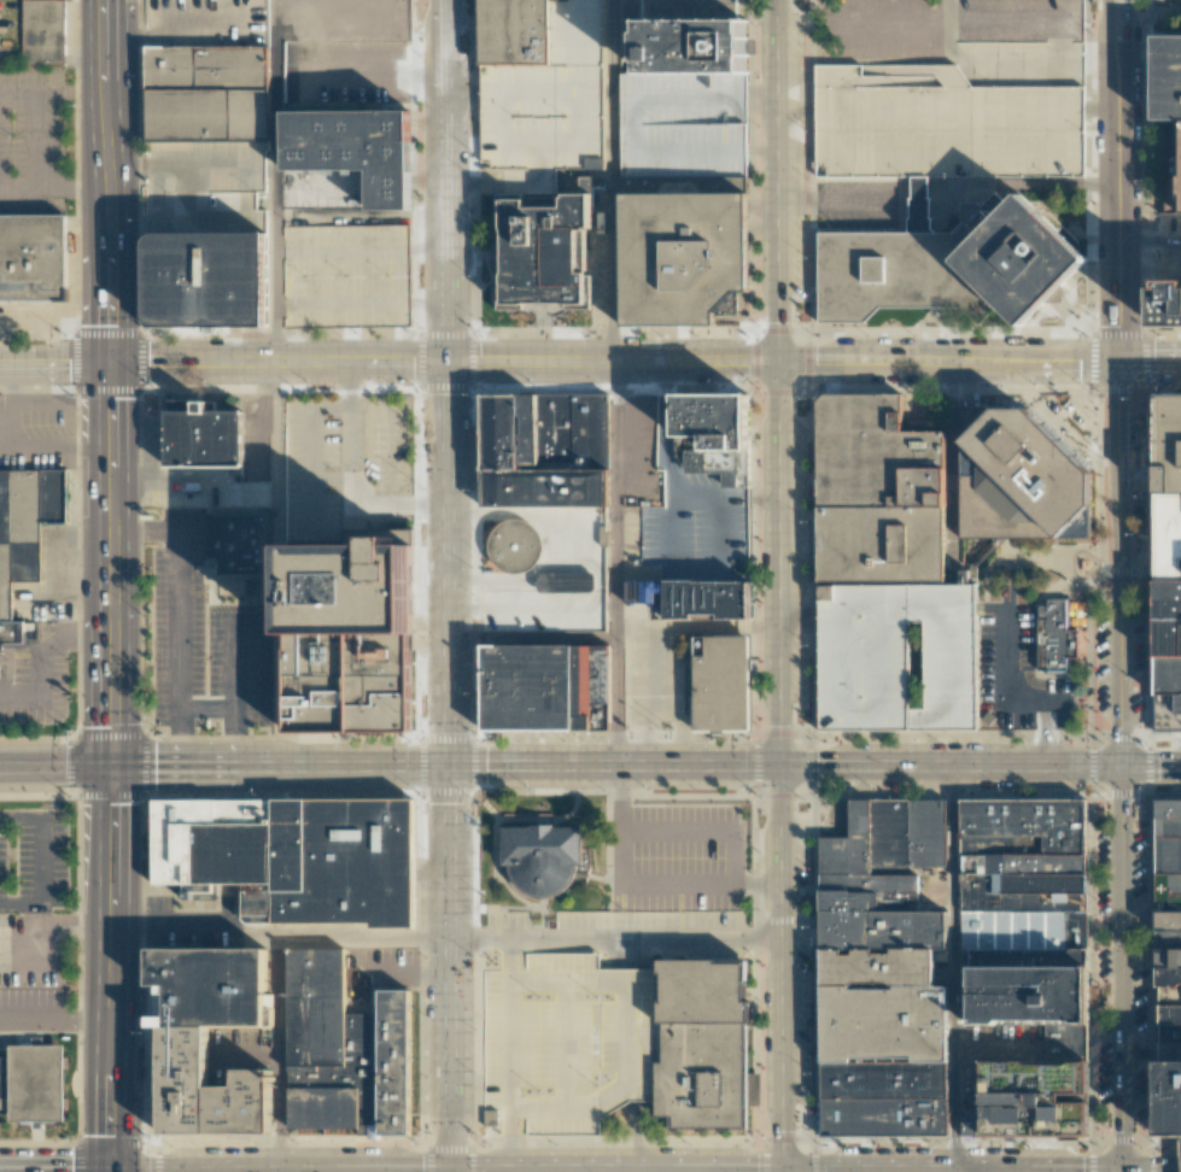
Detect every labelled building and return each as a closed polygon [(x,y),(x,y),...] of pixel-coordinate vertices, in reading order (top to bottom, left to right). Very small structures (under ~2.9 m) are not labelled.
[(64,0),(23,0),(23,64),(64,64),(64,0)] [(554,61),(483,61),(483,165),(606,165),(608,0),(555,0),(554,61)] [(483,61),(554,61),(555,0),(484,0),(483,61)] [(738,24),(738,0),(641,0),(641,35),(636,35),(636,65),(641,65),(641,74),(744,74),(744,61),(749,61),(749,37),(744,37),(744,25),(738,24)] [(1177,36),(1152,60),(1152,118),(1171,118),(1180,118),(1180,36),(1177,36)] [(270,48),(146,49),(147,141),(271,139),(270,48)] [(748,76),(620,76),(621,172),(749,172),(748,76)] [(333,166),(333,102),(282,102),(283,166),(333,166)] [(1171,118),(1180,118),(1180,213),(1171,213),(1171,198),(1168,198),(1168,178),(1171,178),(1171,118)] [(409,165),(333,166),(283,166),(283,209),(409,206),(409,165)] [(749,176),(620,177),(622,328),(714,327),(713,315),(736,294),(750,294),(749,176)] [(1017,198),(1010,206),(998,194),(987,206),(981,201),(964,204),(966,222),(955,234),(939,234),(934,229),(934,218),(931,216),(931,200),(928,198),(928,177),(912,177),(912,197),(910,201),(910,215),(907,219),(907,233),(822,233),(822,326),(866,326),(882,309),(937,309),(946,316),(951,309),(965,310),(983,327),(1001,307),(1018,323),(1081,258),(1017,198)] [(594,197),(568,198),(568,200),(566,200),(566,210),(527,211),(527,201),(503,201),(504,307),(563,306),(563,313),(590,312),(590,277),(580,277),(580,229),(594,229),(594,197)] [(0,217),(0,303),(69,303),(68,216),(0,217)] [(408,225),(282,228),(285,329),(409,326),(408,225)] [(268,236),(162,236),(153,239),(150,244),(146,248),(147,318),(148,323),(154,328),(160,332),(269,332),(268,236)] [(1159,282),(1160,291),(1152,291),(1153,327),(1180,326),(1180,281),(1159,282)] [(1150,394),(1148,732),(1180,732),(1180,394),(1150,394)] [(906,395),(830,397),(822,404),(820,585),(951,585),(951,509),(955,509),(957,498),(953,498),(953,473),(949,473),(949,447),(935,434),(910,434),(910,415),(906,415),(906,395)] [(608,397),(485,397),(485,509),(608,509),(608,397)] [(752,398),(678,398),(678,440),(707,440),(707,455),(752,453),(752,398)] [(247,414),(218,414),(218,400),(170,400),(170,469),(247,469),(247,414)] [(964,540),(1093,540),(1093,469),(1039,412),(964,412),(964,540)] [(0,472),(0,644),(24,644),(25,622),(12,622),(12,582),(42,582),(42,525),(68,525),(66,470),(0,472)] [(269,512),(207,512),(207,606),(269,606),(269,512)] [(540,533),(534,527),(526,522),(518,521),(508,522),(499,526),(493,533),(490,541),(489,551),(491,561),(497,568),(505,574),(514,576),(522,575),(531,572),(538,567),(542,558),(544,550),(543,541),(540,533)] [(414,529),(346,529),(346,546),(287,546),(287,637),(407,635),(414,635),(414,529)] [(600,576),(548,576),(548,594),(600,594),(600,576)] [(752,585),(668,585),(667,621),(752,621),(752,585)] [(819,587),(982,586),(982,603),(983,709),(983,729),(819,731),(819,587)] [(1083,600),(1048,600),(1048,620),(1034,620),(1035,675),(1068,674),(1068,660),(1078,660),(1077,629),(1083,629),(1083,600)] [(287,637),(288,732),(408,731),(407,635),(287,637)] [(748,639),(692,639),(692,733),(721,733),(748,733),(748,639)] [(603,650),(483,650),(483,734),(604,733),(603,650)] [(1092,796),(961,797),(961,945),(967,945),(967,965),(1093,963),(1092,796)] [(946,798),(854,799),(854,836),(820,836),(822,893),(919,892),(919,874),(873,874),(873,867),(947,867),(946,798)] [(415,799),(152,801),(153,884),(241,884),(242,921),(246,925),(370,924),(370,928),(416,928),(415,799)] [(1157,802),(1157,1059),(1180,1059),(1180,910),(1171,910),(1171,895),(1180,895),(1180,802),(1157,802)] [(586,824),(505,825),(507,863),(513,863),(513,869),(515,877),(526,890),(534,895),(555,896),(565,893),(571,890),(579,878),(581,872),(580,863),(587,863),(586,824)] [(822,893),(822,1133),(951,1135),(952,983),(941,983),(941,945),(877,945),(877,909),(919,910),(919,892),(822,893)] [(270,944),(150,944),(150,984),(169,984),(169,1022),(163,1022),(164,1130),(271,1129),(270,944)] [(345,948),(287,948),(287,1129),(414,1129),(414,989),(381,989),(381,1012),(346,1013),(345,948)] [(752,960),(666,960),(666,1061),(659,1061),(659,1117),(676,1117),(676,1127),(752,1127),(752,960)] [(1099,962),(1099,1018),(1088,1018),(1046,1019),(969,1019),(967,965),(1093,963),(1099,962)] [(1088,1018),(1088,1057),(1046,1057),(1046,1019),(1088,1018)] [(11,1045),(11,1056),(0,1056),(0,1108),(11,1108),(11,1121),(66,1120),(65,1044),(11,1045)] [(1097,1057),(1097,1135),(990,1135),(990,1057),(1046,1057),(1088,1057),(1097,1057)] [(1157,1133),(1180,1133),(1180,1059),(1157,1059),(1157,1133)] [(961,1133),(975,1133),(974,1092),(961,1092),(961,1133)] [(497,1109),(483,1111),(483,1125),(498,1125),(497,1109)]
